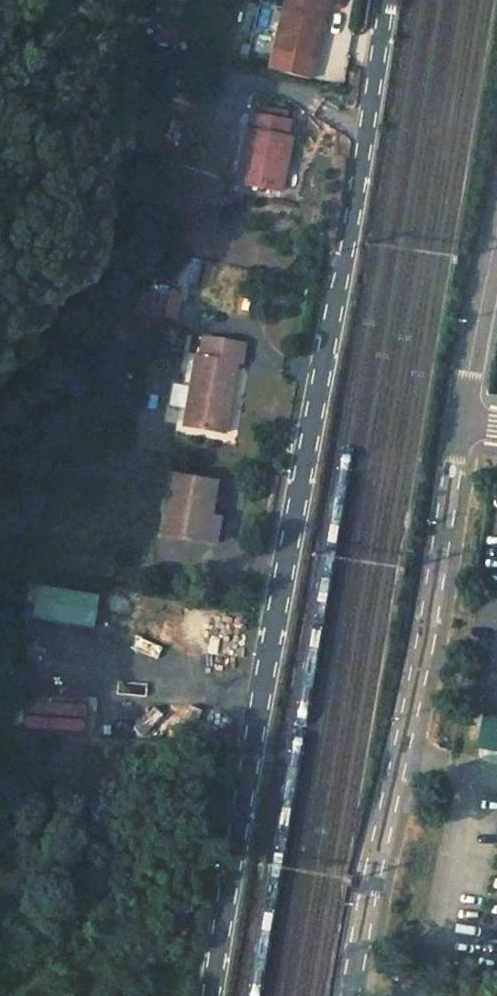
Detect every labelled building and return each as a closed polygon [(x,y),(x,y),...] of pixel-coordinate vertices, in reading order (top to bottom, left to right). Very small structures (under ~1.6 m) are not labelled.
[(277,50),(316,59),(329,0),(289,0),(277,50)] [(290,109),(260,103),(259,112),(288,118),(290,109)] [(256,112),(243,181),(284,188),(294,134),(289,133),(292,119),(288,118),(259,112),(256,112)] [(181,294),(143,287),(139,311),(177,318),(181,294)] [(194,358),(181,427),(224,434),(236,365),(241,366),(244,347),(202,340),(198,358),(194,358)] [(170,475),(158,536),(212,546),(217,521),(208,519),(215,483),(170,475)] [(87,630),(94,597),(37,585),(30,618),(87,630)] [(23,730),(81,731),(82,703),(24,702),(23,730)] [(477,749),(496,753),(496,718),(483,715),(477,749)]
